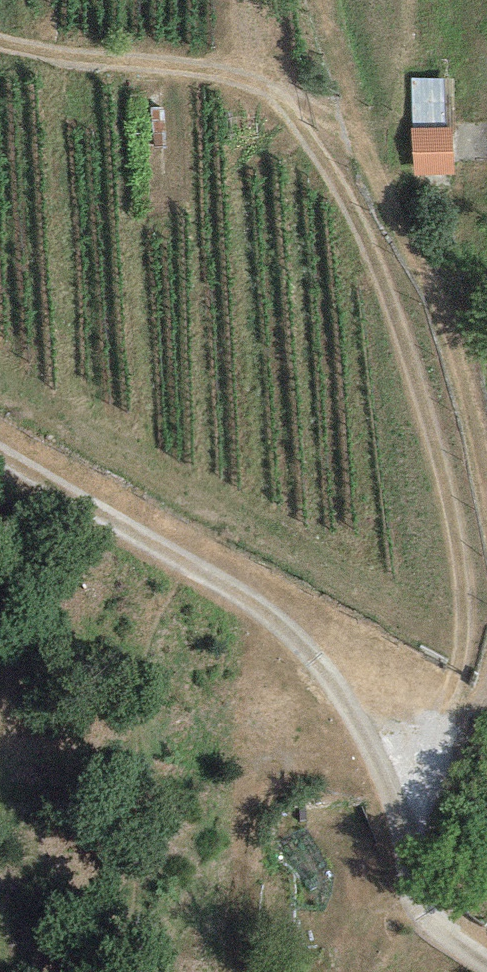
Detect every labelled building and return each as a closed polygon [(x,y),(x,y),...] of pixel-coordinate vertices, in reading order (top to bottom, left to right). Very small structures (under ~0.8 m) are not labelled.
[(414,117),(417,166),(454,164),(452,115),(414,117)]
